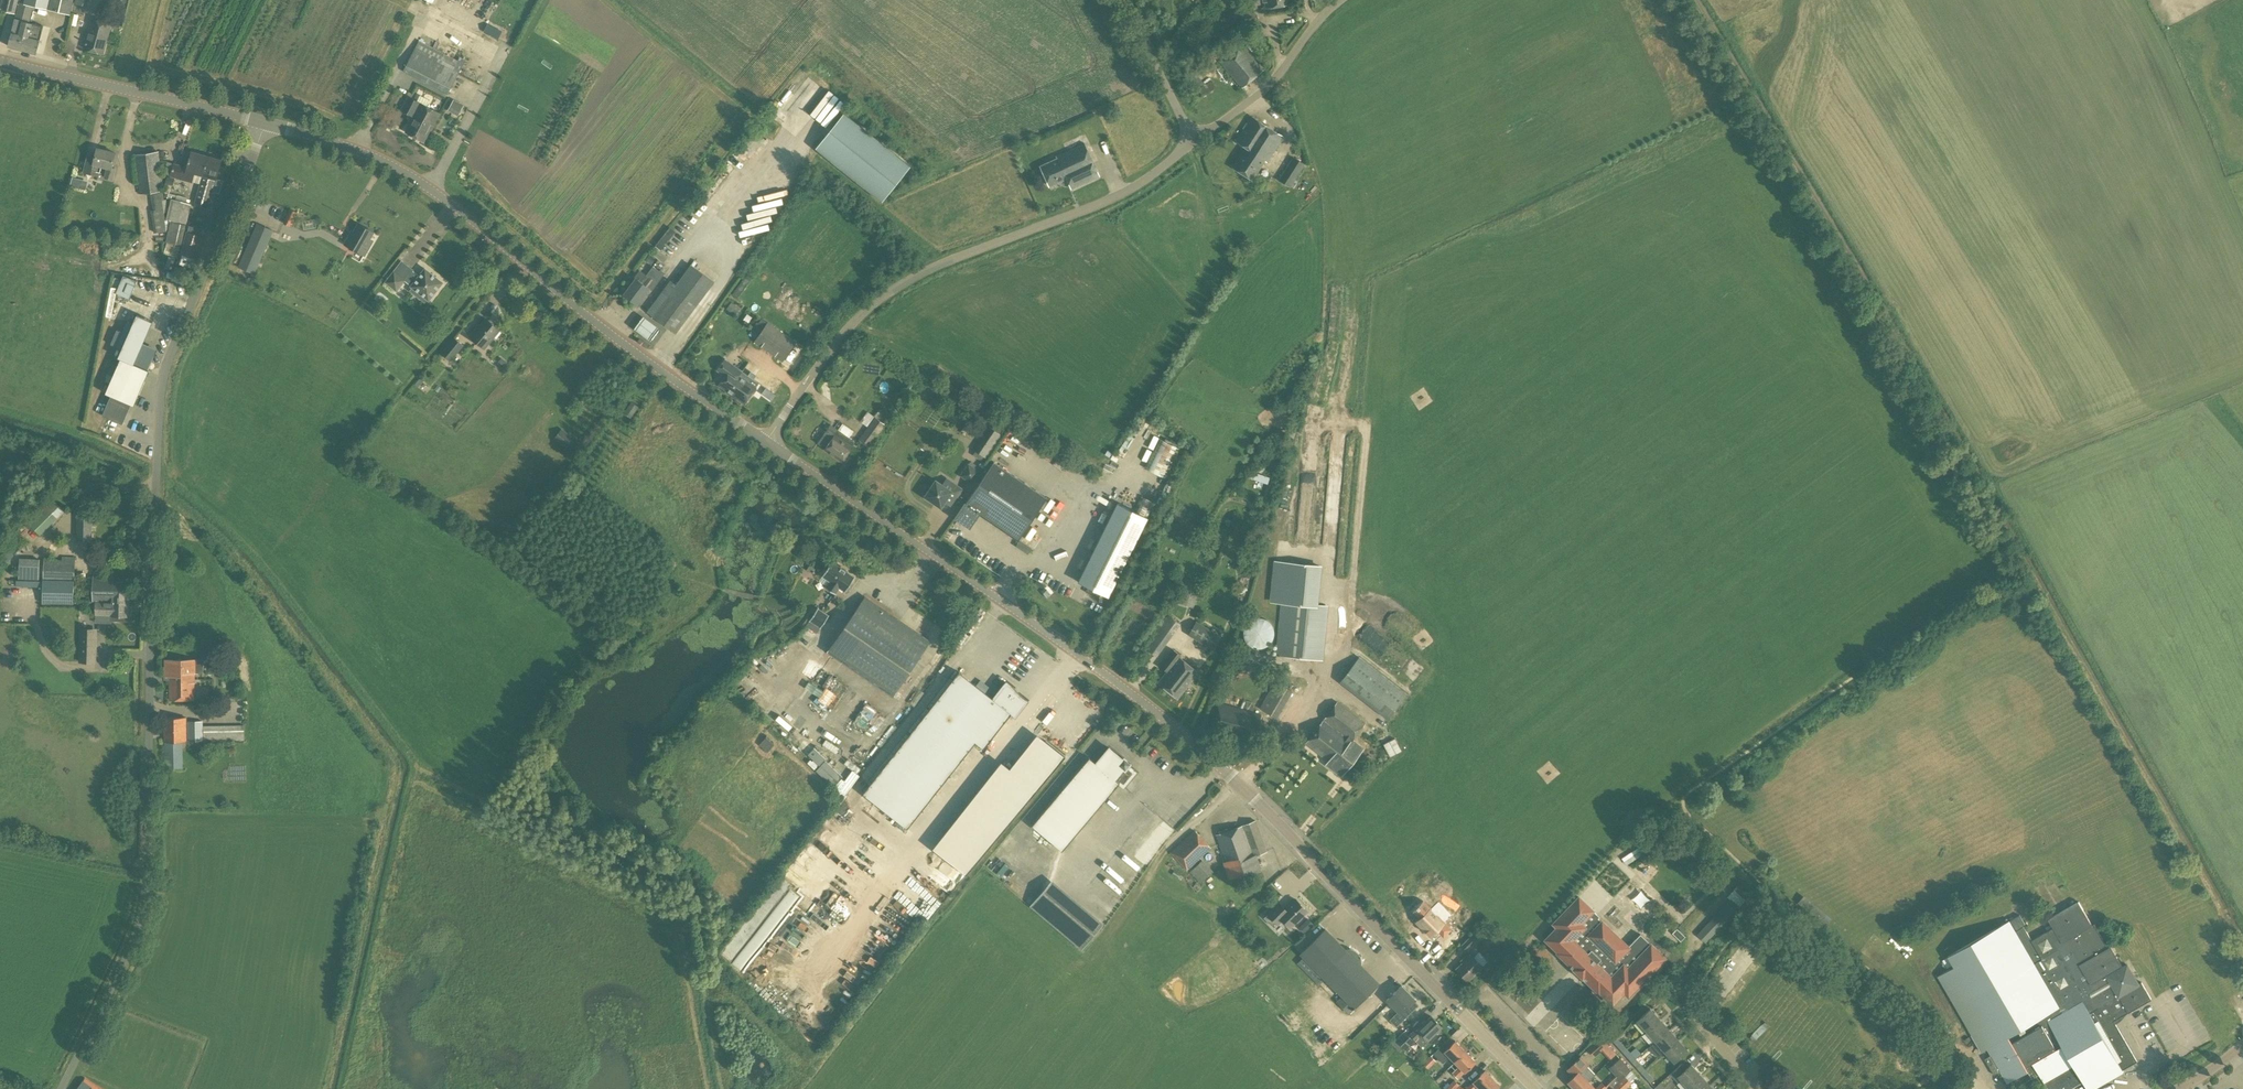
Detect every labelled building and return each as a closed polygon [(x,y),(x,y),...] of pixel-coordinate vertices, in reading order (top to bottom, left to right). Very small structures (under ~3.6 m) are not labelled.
[(0,6),(0,9),(15,13),(18,0),(2,0),(0,6)] [(50,0),(25,0),(24,4),(48,9),(50,0)] [(74,0),(50,0),(48,9),(70,14),(73,3),(74,0)] [(25,50),(32,23),(29,22),(33,6),(20,3),(16,18),(12,32),(8,46),(25,50)] [(103,53),(111,24),(92,19),(84,48),(103,53)] [(32,23),(25,50),(37,53),(40,39),(43,26),(32,23)] [(457,60),(446,55),(438,50),(420,40),(415,49),(403,71),(448,94),(465,60),(459,57),(457,60)] [(1242,88),(1262,68),(1237,43),(1217,63),(1242,88)] [(1202,95),(1215,87),(1211,80),(1198,89),(1202,95)] [(432,125),(430,128),(432,129),(440,113),(420,102),(408,96),(401,110),(413,116),(414,115),(432,125)] [(458,116),(464,104),(454,99),(448,110),(458,116)] [(881,201),(910,166),(844,113),(816,148),(881,201)] [(424,140),(430,128),(432,125),(414,115),(413,116),(409,123),(411,124),(407,131),(424,140)] [(1268,162),(1284,136),(1252,116),(1236,141),(1246,148),(1233,167),(1252,179),(1265,160),(1268,162)] [(1056,155),(1057,158),(1041,166),(1050,186),(1066,178),(1071,189),(1100,176),(1084,142),(1056,155)] [(112,167),(115,152),(98,148),(96,156),(87,154),(83,172),(100,176),(102,166),(107,167),(104,178),(113,180),(116,168),(112,167)] [(204,175),(209,157),(184,150),(182,157),(190,159),(188,167),(174,163),(174,164),(167,162),(164,173),(171,175),(201,184),(203,175),(204,175)] [(164,199),(163,191),(164,190),(159,151),(134,154),(139,194),(150,192),(153,210),(151,210),(154,233),(166,231),(164,212),(167,212),(166,206),(168,206),(167,199),(164,199)] [(210,197),(211,193),(215,191),(212,188),(215,178),(216,179),(222,160),(209,157),(204,175),(203,175),(201,184),(195,203),(207,206),(208,202),(213,200),(210,197)] [(1290,187),(1305,164),(1293,157),(1278,179),(1290,187)] [(173,185),(175,178),(167,176),(165,183),(173,185)] [(83,188),(84,182),(72,179),(71,185),(83,188)] [(186,223),(191,204),(171,199),(166,219),(186,223)] [(290,226),(296,212),(289,209),(283,223),(290,226)] [(181,245),(186,225),(171,221),(166,241),(169,242),(166,254),(178,256),(180,245),(181,245)] [(255,273),(273,230),(257,223),(238,266),(255,273)] [(370,238),(373,233),(359,223),(352,235),(351,234),(345,243),(364,254),(373,240),(370,238)] [(202,235),(204,230),(189,226),(187,232),(186,231),(180,254),(197,259),(203,236),(202,235)] [(671,253),(661,246),(658,250),(657,248),(652,254),(663,263),(671,253)] [(159,270),(162,252),(157,251),(154,269),(159,270)] [(676,333),(715,281),(692,264),(676,284),(670,280),(647,311),(676,333)] [(659,271),(653,266),(646,275),(640,270),(635,277),(637,278),(625,294),(638,303),(649,288),(652,290),(665,272),(660,269),(659,271)] [(429,299),(443,282),(425,268),(411,285),(429,299)] [(397,290),(405,279),(394,271),(386,282),(397,290)] [(137,281),(124,275),(122,280),(115,277),(111,286),(118,289),(116,293),(129,299),(137,281)] [(738,298),(750,280),(745,276),(732,294),(738,298)] [(735,314),(739,309),(731,303),(727,308),(735,314)] [(135,364),(139,354),(153,321),(137,314),(118,357),(124,359),(121,358),(117,366),(112,364),(105,380),(110,382),(106,392),(111,394),(102,415),(123,423),(131,403),(134,404),(149,370),(135,364)] [(132,321),(120,318),(115,334),(121,335),(123,329),(129,331),(132,321)] [(500,329),(487,318),(481,325),(480,324),(471,336),(484,347),(500,329)] [(642,318),(633,330),(650,343),(659,330),(642,318)] [(797,342),(767,322),(764,326),(758,323),(751,333),(756,337),(754,341),(783,361),(797,342)] [(451,361),(464,345),(454,337),(441,353),(451,361)] [(733,383),(739,374),(742,370),(725,358),(717,370),(725,376),(719,385),(727,390),(727,393),(731,395),(733,394),(735,395),(740,388),(733,383)] [(740,388),(735,395),(745,403),(757,386),(739,374),(733,383),(740,388)] [(631,416),(638,406),(632,402),(625,412),(631,416)] [(1012,428),(1015,423),(1004,415),(1000,420),(1012,428)] [(869,446),(885,424),(875,417),(859,439),(869,446)] [(842,460),(851,447),(855,441),(830,424),(818,443),(826,448),(825,449),(842,460)] [(1002,435),(1000,433),(992,428),(990,426),(973,450),(976,451),(984,457),(986,458),(1002,435)] [(573,452),(577,447),(581,442),(562,428),(554,438),(573,452)] [(1145,467),(1168,477),(1181,446),(1159,436),(1145,467)] [(967,525),(976,511),(1018,540),(1047,497),(994,461),(956,517),(967,525)] [(972,484),(981,471),(968,463),(959,475),(972,484)] [(1108,468),(1101,480),(1111,485),(1117,473),(1108,468)] [(1268,484),(1270,477),(1255,472),(1253,479),(1268,484)] [(962,489),(947,478),(942,484),(936,480),(931,487),(929,486),(927,486),(926,486),(924,487),(923,489),(923,490),(923,493),(925,494),(926,495),(925,496),(941,506),(945,501),(951,505),(962,489)] [(30,524),(43,535),(66,509),(54,498),(30,524)] [(1108,596),(1147,518),(1117,502),(1078,581),(1108,596)] [(76,516),(76,542),(92,542),(92,516),(76,516)] [(43,579),(44,579),(74,580),(75,561),(44,560),(43,579)] [(845,590),(855,576),(832,561),(822,575),(830,580),(826,586),(835,593),(840,586),(845,590)] [(1320,566),(1275,561),(1271,600),(1281,602),(1275,656),(1323,660),(1328,607),(1315,605),(1320,566)] [(112,601),(128,601),(129,578),(113,578),(113,576),(94,576),(93,600),(96,600),(96,602),(112,602),(112,601)] [(74,603),(74,580),(44,579),(43,602),(74,603)] [(892,695),(930,640),(865,596),(828,652),(892,695)] [(128,601),(112,601),(112,602),(96,602),(96,615),(111,615),(111,621),(120,621),(120,616),(128,616),(128,601)] [(817,633),(821,627),(829,615),(818,607),(806,625),(817,633)] [(1239,620),(1242,611),(1236,609),(1232,617),(1239,620)] [(1157,656),(1181,624),(1168,614),(1144,647),(1157,656)] [(1262,617),(1259,617),(1256,617),(1254,618),(1251,619),(1249,620),(1247,622),(1245,624),(1244,627),(1243,629),(1243,632),(1243,634),(1244,637),(1244,640),(1246,642),(1248,644),(1250,646),(1252,647),(1254,648),(1257,648),(1260,648),(1262,648),(1265,647),(1267,646),(1269,644),(1271,642),(1272,640),(1273,637),(1274,635),(1274,632),(1274,630),(1273,627),(1272,625),(1270,623),(1269,621),(1266,619),(1264,618),(1262,617)] [(1212,648),(1220,634),(1196,621),(1188,634),(1212,648)] [(96,663),(97,628),(79,627),(79,662),(96,663)] [(1178,697),(1198,672),(1179,656),(1180,654),(1173,649),(1160,665),(1167,670),(1158,682),(1178,697)] [(1387,719),(1407,693),(1359,656),(1340,682),(1387,719)] [(170,679),(195,679),(195,672),(204,672),(203,659),(165,660),(165,679),(169,679),(170,679)] [(993,698),(959,671),(863,793),(906,827),(975,740),(984,748),(1014,710),(1018,713),(1028,700),(1014,689),(1015,688),(1006,681),(993,698)] [(831,674),(822,688),(811,680),(807,687),(819,695),(816,701),(831,711),(848,685),(831,674)] [(195,679),(170,679),(170,700),(195,699),(195,682),(195,679)] [(1277,718),(1292,691),(1275,681),(1259,708),(1277,718)] [(1255,742),(1262,714),(1217,701),(1209,729),(1255,742)] [(1341,776),(1363,748),(1353,740),(1365,723),(1339,702),(1306,743),(1328,761),(1325,764),(1341,776)] [(862,712),(873,718),(871,723),(880,728),(887,716),(867,704),(862,712)] [(164,717),(164,729),(186,729),(186,721),(186,717),(185,717),(164,717)] [(188,741),(203,740),(203,720),(188,721),(188,741)] [(205,741),(245,739),(245,724),(204,725),(205,741)] [(164,729),(164,741),(179,741),(186,741),(186,729),(164,729)] [(768,752),(774,744),(766,737),(759,745),(768,752)] [(969,877),(1065,756),(1045,740),(1018,775),(1009,768),(941,855),(969,877)] [(1123,759),(1109,747),(1101,756),(1095,750),(1031,825),(1062,850),(1119,783),(1123,787),(1136,772),(1122,760),(1123,759)] [(820,767),(817,770),(845,794),(861,775),(854,769),(848,777),(814,748),(808,754),(813,759),(812,760),(820,767)] [(1229,878),(1260,867),(1256,855),(1266,851),(1255,820),(1216,835),(1226,861),(1223,862),(1229,878)] [(1187,869),(1210,847),(1194,830),(1171,852),(1187,869)] [(1010,851),(1018,842),(1010,834),(1002,844),(1010,851)] [(1623,851),(1626,855),(1639,846),(1636,842),(1623,851)] [(1645,843),(1624,857),(1628,864),(1649,850),(1645,843)] [(862,852),(863,857),(883,854),(882,848),(862,852)] [(993,872),(1002,862),(994,855),(985,865),(993,872)] [(1200,883),(1213,871),(1203,860),(1190,872),(1200,883)] [(1080,949),(1098,928),(1047,884),(1029,905),(1080,949)] [(1556,927),(1545,939),(1558,952),(1557,953),(1570,966),(1572,969),(1582,978),(1584,980),(1585,980),(1598,993),(1599,992),(1612,1004),(1624,992),(1628,996),(1665,957),(1640,933),(1628,946),(1602,921),(1601,921),(1598,918),(1599,916),(1596,913),(1579,896),(1578,896),(1552,923),(1556,927)] [(1307,910),(1295,899),(1285,909),(1279,902),(1267,914),(1277,924),(1282,919),(1290,927),(1307,910)] [(2048,918),(2053,928),(2031,940),(2024,926),(2015,931),(2009,920),(1948,956),(1949,956),(1943,960),(1947,967),(1953,964),(1955,966),(1937,977),(1982,1052),(1988,1048),(1992,1054),(1985,1059),(1994,1075),(2001,1071),(2008,1083),(2028,1071),(2032,1079),(2036,1076),(2039,1075),(2048,1088),(2071,1088),(2083,1082),(2087,1088),(2093,1088),(2124,1071),(2123,1070),(2137,1061),(2115,1024),(2121,1020),(2129,1012),(2152,999),(2142,982),(2138,984),(2127,964),(2122,966),(2110,945),(2108,947),(2094,923),(2092,924),(2084,910),(2078,901),(2048,918)] [(1423,902),(1412,912),(1420,919),(1417,922),(1422,927),(1421,928),(1430,938),(1437,931),(1443,937),(1451,930),(1444,923),(1441,926),(1435,920),(1437,918),(1430,911),(1431,910),(1423,902)] [(1308,918),(1299,927),(1305,934),(1315,925),(1308,918)] [(1483,930),(1479,927),(1473,932),(1478,936),(1483,930)] [(1680,941),(1685,936),(1681,933),(1676,928),(1672,933),(1680,941)] [(1345,948),(1325,929),(1300,954),(1303,957),(1297,963),(1319,984),(1324,979),(1341,996),(1336,1001),(1348,1013),(1379,983),(1361,965),(1361,962),(1361,959),(1360,957),(1359,954),(1357,952),(1355,950),(1353,949),(1350,948),(1347,948),(1345,948)] [(1467,951),(1478,940),(1472,934),(1461,945),(1467,951)] [(1467,981),(1483,966),(1470,953),(1462,960),(1464,961),(1456,969),(1467,981)] [(1396,1027),(1408,1015),(1403,1011),(1415,999),(1401,986),(1387,1000),(1398,1011),(1389,1020),(1396,1027)] [(1646,1031),(1659,1019),(1650,1008),(1637,1020),(1646,1031)] [(1428,1038),(1441,1026),(1431,1016),(1420,1026),(1420,1025),(1410,1035),(1423,1048),(1430,1040),(1428,1038)] [(1655,1041),(1668,1029),(1659,1019),(1646,1031),(1655,1041)] [(1664,1051),(1678,1039),(1668,1029),(1655,1041),(1664,1051)] [(1405,1049),(1414,1041),(1404,1031),(1395,1040),(1405,1049)] [(1594,1057),(1600,1051),(1608,1044),(1601,1036),(1587,1048),(1594,1057)] [(1623,1052),(1627,1049),(1617,1038),(1613,1042),(1623,1052)] [(1678,1039),(1664,1051),(1673,1062),(1687,1050),(1678,1039)] [(1403,1047),(1395,1040),(1391,1044),(1399,1051),(1403,1047)] [(1454,1041),(1444,1051),(1445,1052),(1438,1059),(1442,1063),(1449,1057),(1454,1062),(1465,1051),(1454,1041)] [(1627,1049),(1623,1052),(1632,1063),(1636,1059),(1635,1058),(1641,1053),(1635,1047),(1629,1052),(1627,1049)] [(1465,1051),(1454,1062),(1458,1066),(1452,1072),(1458,1078),(1475,1061),(1465,1051)] [(1426,1070),(1436,1060),(1431,1055),(1421,1065),(1426,1070)] [(1588,1081),(1595,1075),(1586,1065),(1588,1063),(1581,1055),(1571,1064),(1567,1070),(1573,1076),(1567,1082),(1574,1088),(1580,1088),(1588,1081)] [(1620,1058),(1609,1068),(1619,1080),(1620,1081),(1624,1077),(1631,1070),(1620,1058)] [(1641,1073),(1645,1069),(1636,1059),(1632,1063),(1641,1073)] [(1687,1086),(1700,1074),(1691,1064),(1683,1071),(1678,1066),(1670,1074),(1678,1083),(1681,1080),(1687,1086)] [(1645,1069),(1641,1073),(1650,1083),(1654,1079),(1645,1069)] [(1484,1070),(1473,1081),(1472,1081),(1466,1088),(1467,1088),(1474,1088),(1477,1086),(1480,1088),(1495,1088),(1499,1085),(1484,1070)] [(1612,1088),(1624,1088),(1630,1083),(1639,1079),(1631,1070),(1624,1077),(1620,1081),(1612,1088)] [(1709,1085),(1700,1074),(1687,1086),(1689,1088),(1704,1088),(1709,1085)] [(82,1080),(76,1088),(99,1088),(90,1084),(89,1085),(82,1080)] [(1459,1085),(1454,1080),(1445,1088),(1455,1088),(1459,1085)] [(1580,1088),(1605,1088),(1606,1087),(1602,1083),(1596,1088),(1588,1081),(1580,1088)]
